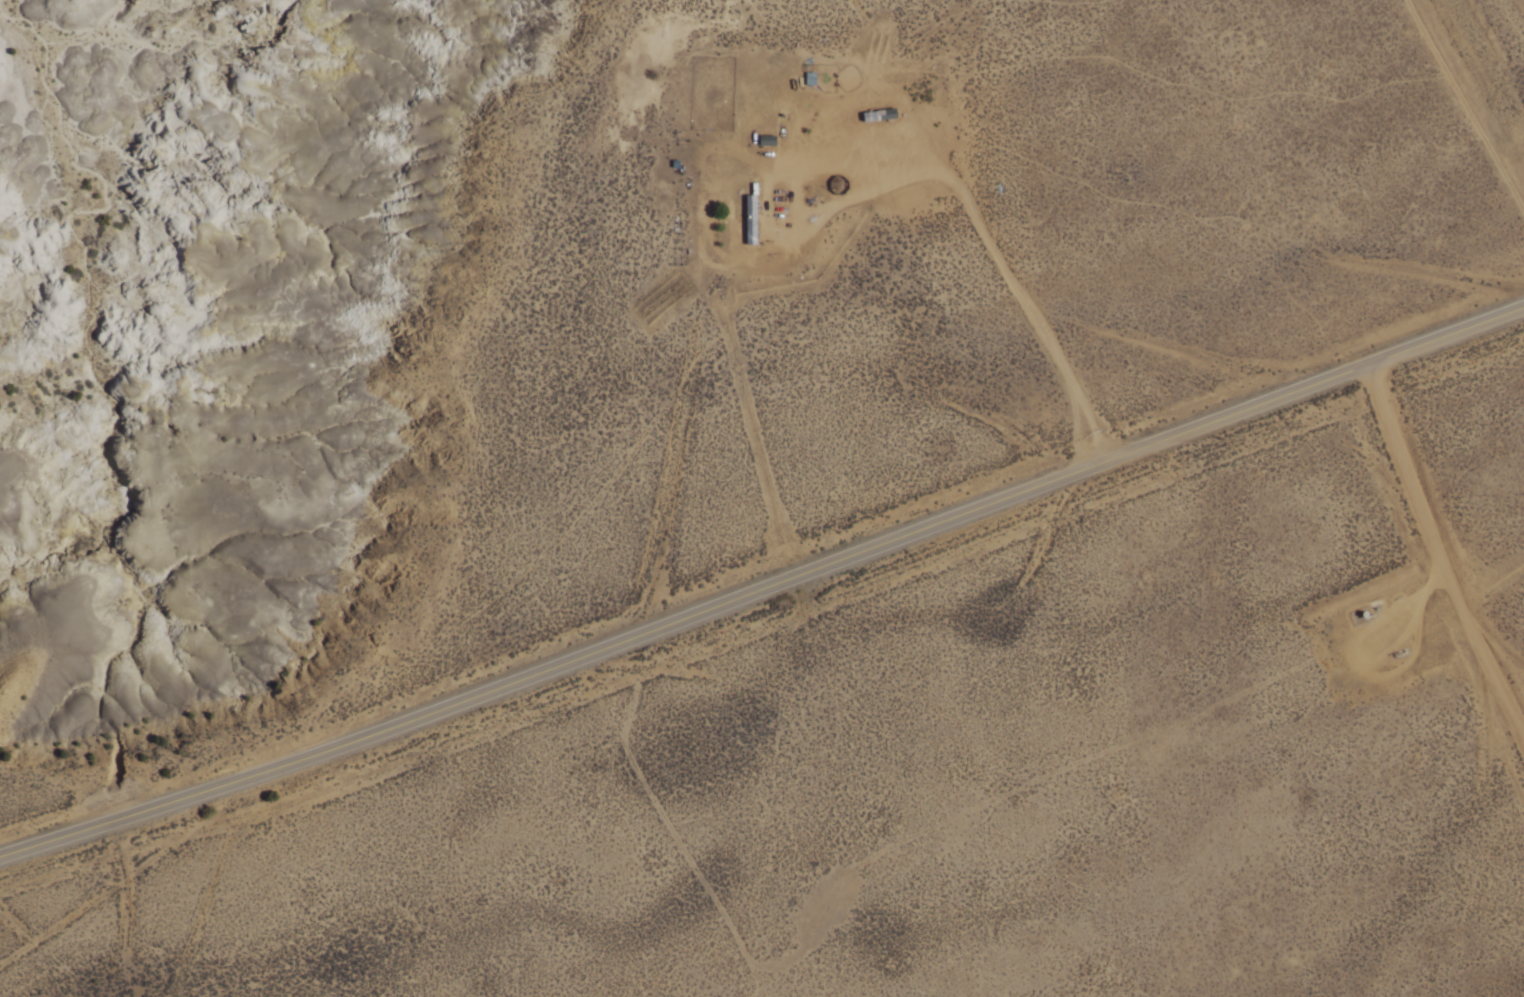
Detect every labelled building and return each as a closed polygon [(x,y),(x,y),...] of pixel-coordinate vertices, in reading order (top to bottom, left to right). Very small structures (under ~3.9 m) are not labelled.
[(866,125),(898,120),(896,111),(864,116),(866,125)] [(746,197),(746,246),(757,246),(757,197),(746,197)]
